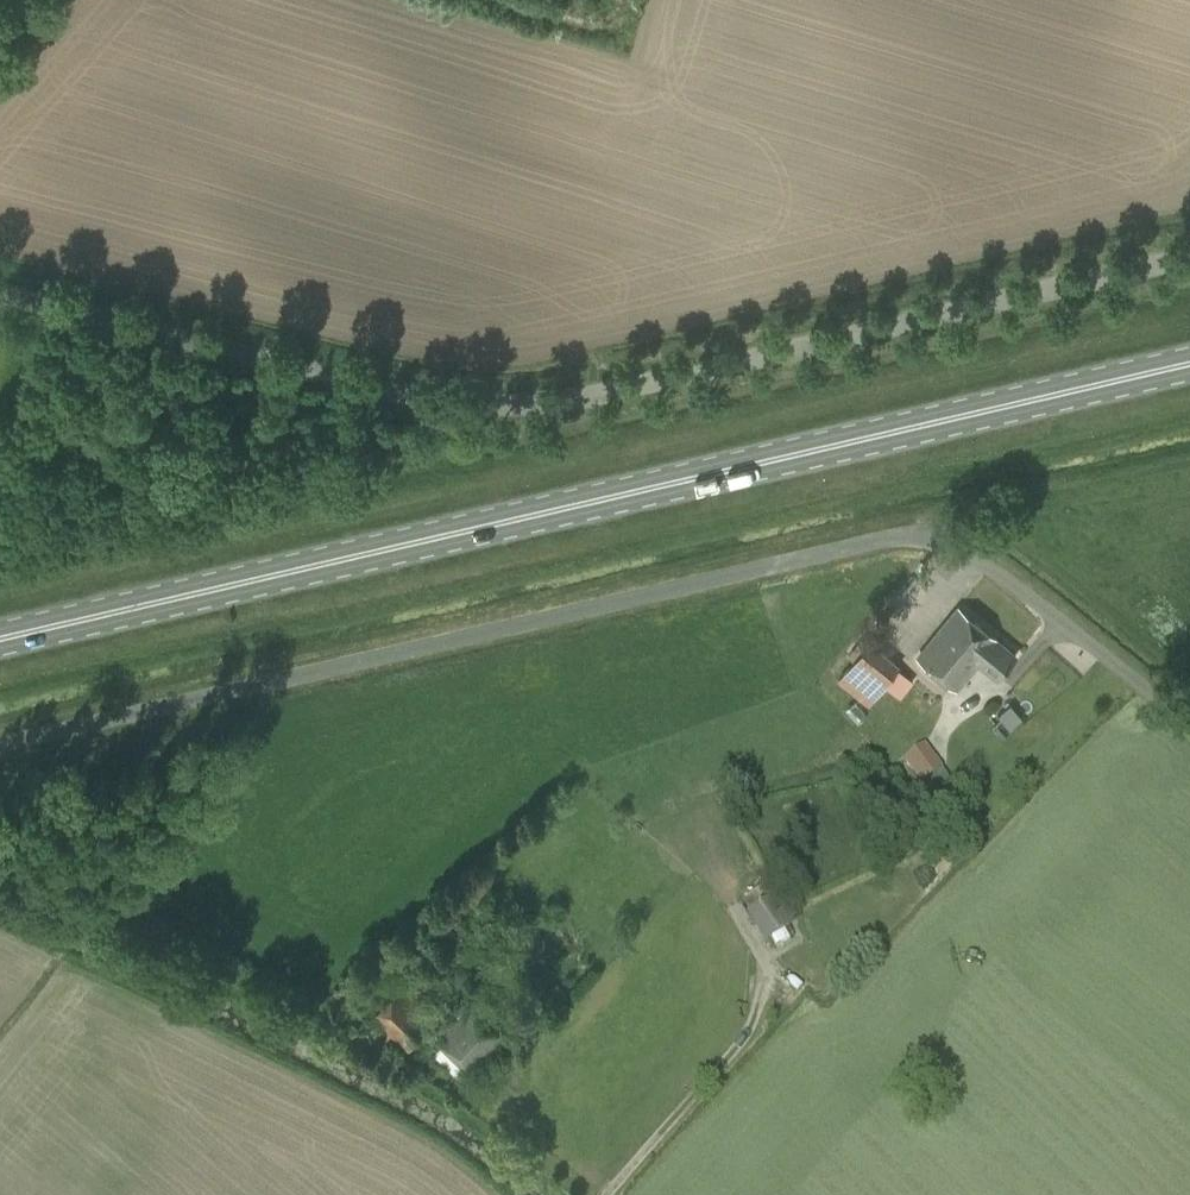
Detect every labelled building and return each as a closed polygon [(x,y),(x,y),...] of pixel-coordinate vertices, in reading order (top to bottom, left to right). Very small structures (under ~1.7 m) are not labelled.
[(961,656),(984,628),(958,607),(917,658),(957,690),(976,667),(961,656)] [(998,639),(984,628),(961,656),(976,667),(978,664),(997,679),(1016,655),(997,640),(998,639)] [(846,653),(854,659),(844,671),(875,696),(901,664),(870,639),(868,641),(861,635),(846,653)] [(946,772),(926,745),(904,760),(924,788),(946,772)] [(746,913),(765,943),(791,926),(787,919),(793,916),(778,893),(746,913)] [(393,1059),(440,1009),(407,979),(403,984),(386,968),(377,977),(387,987),(377,997),(367,988),(355,1000),(372,1016),(360,1029),(393,1059)] [(471,1072),(503,1039),(471,1008),(439,1041),(471,1072)]
